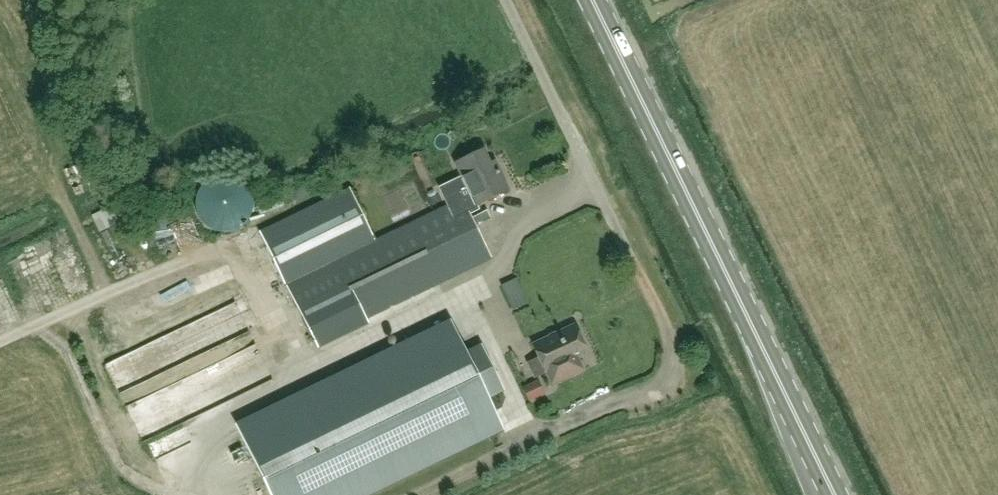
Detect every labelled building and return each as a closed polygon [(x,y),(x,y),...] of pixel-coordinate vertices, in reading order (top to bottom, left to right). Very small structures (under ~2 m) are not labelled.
[(381,239),(375,242),(349,189),(319,203),(260,232),(259,232),(265,244),(298,310),(317,348),(368,323),(365,318),(381,310),(491,257),(467,209),(476,205),(507,190),(498,170),(493,172),(483,150),(455,163),(462,176),(438,187),(440,192),(427,198),(435,213),(381,239)] [(229,176),(222,175),(213,178),(206,181),(201,187),(197,194),(195,204),(197,214),(203,224),(211,229),(221,232),(230,232),(239,228),(246,223),(251,215),(253,208),(252,198),(249,189),(243,182),(237,178),(229,176)] [(98,239),(120,229),(112,212),(90,221),(98,239)] [(218,268),(201,278),(206,287),(223,277),(218,268)] [(207,302),(235,292),(232,282),(203,292),(207,302)] [(235,303),(125,352),(140,385),(250,336),(235,303)] [(527,362),(534,378),(546,372),(551,384),(584,370),(576,354),(586,350),(574,324),(532,344),(538,357),(527,362)] [(273,494),(390,494),(506,441),(496,419),(496,378),(483,350),(468,358),(473,369),(473,379),(461,379),(461,354),(454,357),(439,357),(431,340),(416,346),(412,337),(412,352),(402,352),(402,350),(401,350),(285,404),(297,404),(243,429),(273,494)] [(209,394),(203,378),(188,383),(198,412),(217,405),(213,393),(209,394)]
